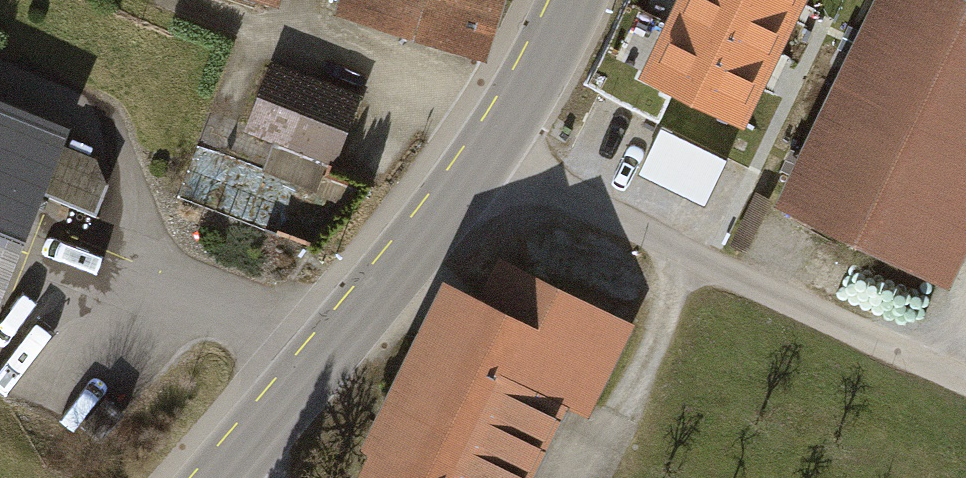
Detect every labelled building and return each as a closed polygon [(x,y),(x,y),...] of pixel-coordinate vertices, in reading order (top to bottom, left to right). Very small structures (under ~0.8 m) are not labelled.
[(281,0),(252,0),(278,9),(281,0)] [(496,61),(515,0),(346,0),(341,14),(496,61)] [(743,0),(672,0),(734,24),(743,0)] [(778,206),(942,287),(965,239),(965,5),(956,0),(880,0),(778,206)] [(250,124),(336,153),(358,91),(272,61),(250,124)] [(0,100),(0,332),(82,134),(0,100)] [(665,117),(644,163),(712,194),(734,148),(665,117)] [(629,319),(492,261),(475,303),(436,287),(356,477),(536,477),(571,395),(593,404),(629,319)]
